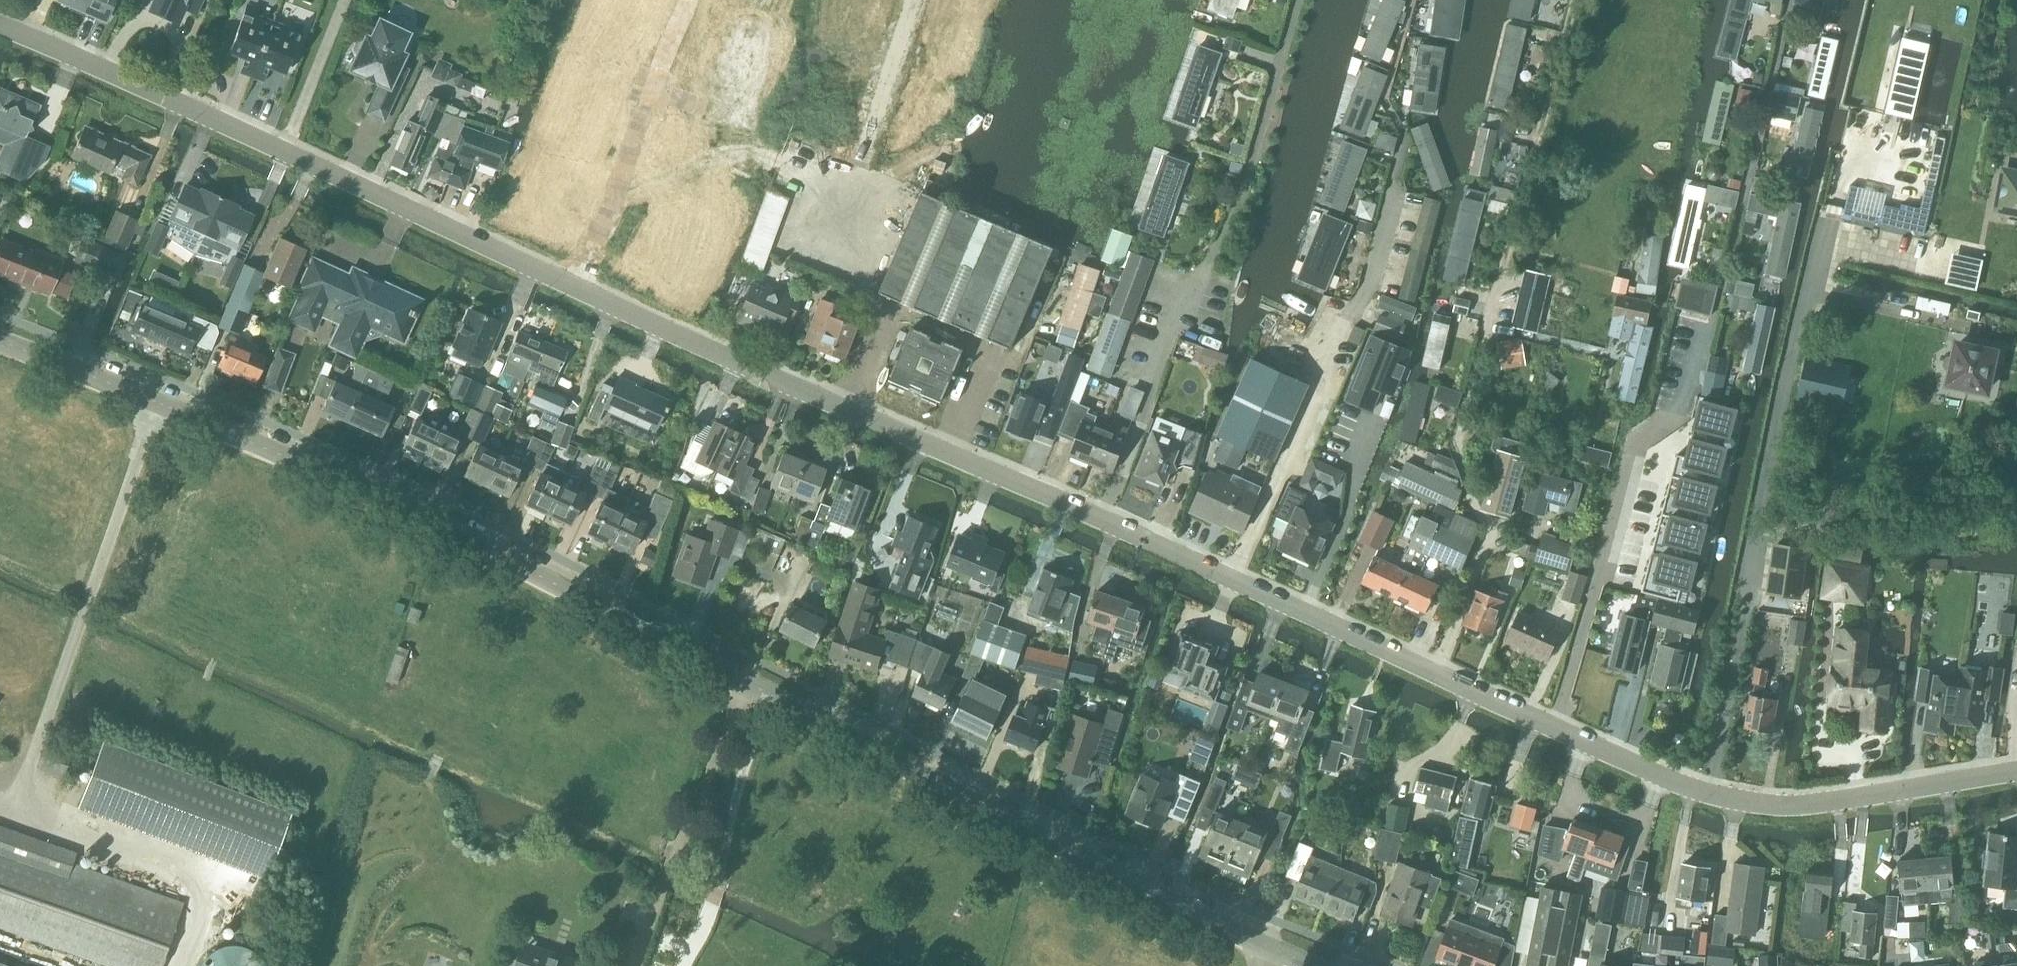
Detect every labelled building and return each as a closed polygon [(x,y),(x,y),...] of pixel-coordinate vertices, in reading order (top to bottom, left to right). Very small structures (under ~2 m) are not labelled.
[(83,11),(88,0),(58,0),(83,11)] [(83,11),(105,21),(114,0),(88,0),(83,11)] [(200,0),(156,0),(156,1),(180,12),(183,5),(196,10),(200,0)] [(1213,13),(1240,22),(1247,0),(1218,0),(1213,13)] [(1391,67),(1409,3),(1400,0),(1387,0),(1366,58),(1391,67)] [(1464,43),(1468,0),(1441,0),(1437,40),(1464,43)] [(1514,21),(1537,26),(1542,0),(1519,0),(1514,21)] [(1720,58),(1738,62),(1753,0),(1734,0),(1720,58)] [(1794,11),(1824,18),(1828,1),(1823,0),(1797,0),(1794,11)] [(266,37),(272,22),(256,16),(259,9),(247,5),(230,50),(246,56),(240,72),(251,77),(266,37)] [(357,56),(358,57),(352,69),(366,75),(368,75),(368,74),(376,78),(375,78),(376,80),(382,83),(369,111),(385,119),(408,69),(400,66),(405,54),(401,52),(409,33),(381,20),(372,38),(367,36),(366,40),(364,40),(363,39),(362,39),(360,40),(357,41),(356,43),(354,47),(354,48),(354,50),(354,51),(354,52),(355,53),(355,54),(357,56)] [(266,37),(251,77),(264,81),(270,65),(286,71),(303,26),(291,21),(288,28),(272,22),(266,37)] [(1530,33),(1507,28),(1489,110),(1512,115),(1530,33)] [(1225,48),(1240,54),(1244,42),(1229,36),(1225,48)] [(1823,39),(1811,98),(1829,102),(1841,43),(1823,39)] [(1414,114),(1441,118),(1452,50),(1425,46),(1414,114)] [(1223,55),(1204,48),(1178,122),(1198,129),(1223,55)] [(434,70),(446,76),(445,80),(457,86),(462,74),(450,68),(453,62),(440,56),(434,70)] [(1366,71),(1347,133),(1370,140),(1389,77),(1366,71)] [(1707,141),(1723,145),(1736,88),(1720,84),(1707,141)] [(1756,91),(1742,87),(1738,103),(1752,106),(1756,91)] [(50,146),(26,136),(37,109),(11,98),(12,96),(0,91),(0,139),(8,143),(0,162),(0,171),(24,182),(43,162),(50,146)] [(1775,94),(1770,115),(1795,121),(1800,99),(1775,94)] [(443,113),(446,105),(428,97),(417,123),(410,120),(392,164),(411,172),(429,130),(435,132),(443,113)] [(446,105),(443,113),(457,118),(460,110),(447,104),(446,105)] [(1808,112),(1797,166),(1816,170),(1827,116),(1808,112)] [(464,120),(457,118),(443,113),(435,132),(434,134),(456,143),(464,120)] [(1455,187),(1432,126),(1417,132),(1440,193),(1455,187)] [(136,185),(149,158),(84,128),(72,156),(108,173),(114,161),(127,167),(121,179),(136,185)] [(507,144),(465,128),(455,155),(454,154),(453,154),(449,165),(452,166),(446,182),(464,189),(474,161),(497,170),(507,144)] [(1479,178),(1494,180),(1502,131),(1482,128),(1474,177),(1479,178)] [(1326,208),(1350,214),(1370,152),(1344,144),(1326,208)] [(453,154),(454,154),(456,148),(449,146),(447,152),(440,149),(430,176),(446,182),(452,166),(449,165),(453,154)] [(1164,156),(1142,230),(1170,238),(1192,164),(1164,156)] [(2016,209),(2016,177),(2007,175),(2001,206),(2016,209)] [(1755,180),(1752,195),(1768,198),(1771,184),(1755,180)] [(1514,203),(1518,190),(1494,183),(1491,196),(1514,203)] [(1709,185),(1705,202),(1735,209),(1739,192),(1709,185)] [(157,224),(145,250),(157,255),(165,238),(171,240),(193,255),(220,199),(207,194),(206,196),(185,187),(166,229),(157,224)] [(1689,188),(1674,269),(1691,272),(1706,191),(1689,188)] [(757,223),(776,230),(788,198),(768,191),(757,223)] [(1468,193),(1461,229),(1481,234),(1489,197),(1468,193)] [(1751,195),(1748,211),(1776,217),(1780,201),(1768,198),(1752,195),(1751,195)] [(220,199),(193,255),(194,256),(193,257),(194,258),(195,256),(221,263),(228,266),(220,284),(231,289),(243,264),(234,259),(253,218),(232,208),(233,205),(220,199)] [(1425,199),(1423,209),(1439,213),(1441,203),(1425,199)] [(1783,208),(1769,279),(1788,283),(1802,212),(1783,208)] [(1423,209),(1420,218),(1436,223),(1439,213),(1423,209)] [(127,247),(139,221),(115,210),(104,236),(127,247)] [(1294,284),(1323,297),(1355,231),(1326,217),(1294,284)] [(1420,218),(1418,228),(1434,232),(1436,223),(1420,218)] [(749,245),(768,252),(776,230),(757,223),(749,245)] [(1115,228),(1103,259),(1117,264),(1123,267),(1135,236),(1115,228)] [(1418,228),(1415,237),(1431,242),(1434,232),(1418,228)] [(1461,229),(1449,282),(1469,287),(1481,234),(1461,229)] [(1638,298),(1654,301),(1666,239),(1649,236),(1638,298)] [(1415,237),(1413,247),(1429,251),(1431,242),(1415,237)] [(115,277),(124,256),(84,240),(75,261),(115,277)] [(288,287),(304,251),(279,240),(264,275),(244,266),(228,304),(248,313),(259,287),(270,292),(274,281),(288,287)] [(74,277),(58,270),(59,268),(25,254),(26,251),(0,241),(0,274),(49,294),(50,292),(66,298),(74,277)] [(741,268),(742,268),(760,274),(768,252),(749,245),(741,268)] [(1132,251),(1110,313),(1130,322),(1132,323),(1155,260),(1132,251)] [(1412,251),(1409,260),(1425,264),(1428,255),(1412,251)] [(1964,272),(1979,275),(1982,260),(1967,257),(1964,272)] [(355,353),(360,342),(361,341),(361,340),(361,339),(360,338),(360,337),(359,336),(358,335),(363,324),(372,321),(383,326),(383,327),(382,328),(382,329),(383,330),(383,331),(384,332),(385,332),(396,338),(402,341),(413,317),(414,317),(416,313),(415,312),(420,301),(380,282),(377,290),(361,282),(364,275),(352,269),(349,277),(312,259),(299,287),(303,288),(288,319),(312,330),(315,324),(315,321),(314,319),(312,317),(314,313),(340,325),(330,345),(354,356),(355,353)] [(1409,260),(1407,270),(1423,274),(1425,264),(1409,260)] [(1078,326),(1099,273),(1077,265),(1056,317),(1078,326)] [(1407,270),(1404,279),(1420,283),(1423,274),(1407,270)] [(1404,279),(1402,289),(1418,293),(1420,283),(1404,279)] [(1743,297),(1744,294),(1735,292),(1737,281),(1728,280),(1725,293),(1743,297)] [(790,320),(798,302),(779,294),(777,290),(770,287),(765,288),(753,284),(752,287),(749,285),(743,299),(746,301),(739,318),(742,319),(743,323),(750,325),(753,324),(776,333),(783,317),(790,320)] [(1716,293),(1681,285),(1675,308),(1710,317),(1716,293)] [(1399,298),(1415,302),(1418,293),(1402,289),(1399,298)] [(1093,292),(1086,312),(1099,316),(1106,296),(1093,292)] [(150,298),(146,307),(143,305),(132,331),(187,353),(197,328),(191,325),(194,317),(150,298)] [(1380,313),(1417,326),(1423,311),(1385,298),(1380,313)] [(841,357),(854,326),(854,325),(834,318),(838,306),(819,299),(804,342),(816,346),(815,348),(841,357)] [(248,313),(228,304),(219,325),(223,327),(222,329),(238,336),(248,313)] [(1541,308),(1516,305),(1514,327),(1539,329),(1541,308)] [(1768,374),(1781,312),(1760,308),(1748,370),(1768,374)] [(469,310),(450,355),(479,368),(498,323),(485,317),(484,314),(474,309),(472,311),(469,310)] [(1632,344),(1618,404),(1641,409),(1662,320),(1620,310),(1613,339),(1632,344)] [(1088,369),(1110,378),(1130,322),(1110,313),(1108,312),(1088,369)] [(1417,330),(1381,316),(1375,331),(1411,345),(1417,330)] [(1428,369),(1445,373),(1455,320),(1438,317),(1428,369)] [(1061,325),(1056,339),(1072,345),(1078,330),(1061,325)] [(1355,326),(1351,334),(1361,339),(1365,331),(1355,326)] [(531,371),(535,361),(544,342),(518,331),(501,372),(515,377),(508,394),(517,397),(523,381),(526,382),(528,378),(530,379),(533,371),(531,371)] [(1351,334),(1348,342),(1358,346),(1361,339),(1351,334)] [(254,383),(265,356),(252,351),(254,347),(231,337),(218,368),(254,383)] [(1394,392),(1410,353),(1372,338),(1346,401),(1372,411),(1381,387),(1394,392)] [(539,374),(526,404),(557,417),(566,396),(550,390),(566,351),(544,342),(535,361),(531,371),(533,371),(539,374)] [(1952,370),(1949,384),(1986,392),(1994,353),(1957,345),(1954,359),(1949,357),(1945,360),(1944,366),(1946,369),(1952,370)] [(278,349),(263,387),(278,393),(293,356),(278,349)] [(1838,410),(1846,377),(1814,369),(1816,361),(1804,358),(1796,392),(1821,397),(1819,406),(1838,410)] [(1191,511),(1212,520),(1213,519),(1241,531),(1257,498),(1229,484),(1246,448),(1274,461),(1308,386),(1252,360),(1217,435),(1224,438),(1214,459),(1217,460),(1216,473),(1215,477),(1208,474),(1191,511)] [(311,394),(326,400),(321,411),(345,421),(368,369),(355,363),(352,374),(347,387),(319,375),(311,394)] [(1708,368),(1702,396),(1717,399),(1723,371),(1708,368)] [(368,369),(345,421),(380,436),(393,407),(373,399),(384,376),(368,369)] [(448,396),(473,408),(483,386),(457,374),(448,396)] [(661,433),(653,429),(666,400),(634,386),(635,385),(617,377),(610,394),(599,389),(587,417),(597,422),(603,408),(637,422),(632,433),(656,444),(661,433)] [(1405,442),(1420,446),(1434,388),(1419,384),(1405,442)] [(420,386),(409,409),(420,414),(431,391),(420,386)] [(1458,407),(1462,393),(1440,386),(1436,400),(1458,407)] [(476,409),(505,423),(510,411),(495,405),(500,393),(485,387),(476,409)] [(1042,425),(1049,405),(1024,395),(1010,429),(1011,430),(1013,433),(1022,436),(1025,435),(1032,438),(1037,423),(1042,425)] [(1090,408),(1072,400),(1059,432),(1073,437),(1075,432),(1078,434),(1070,455),(1090,464),(1105,427),(1094,423),(1096,416),(1088,413),(1090,408)] [(1701,401),(1691,439),(1718,446),(1720,435),(1729,437),(1736,410),(1701,401)] [(459,433),(471,438),(482,413),(470,408),(459,433)] [(482,413),(471,438),(482,444),(494,418),(482,413)] [(416,418),(401,450),(421,460),(441,418),(431,414),(427,415),(423,422),(416,418)] [(421,460),(444,470),(459,438),(450,434),(453,427),(451,423),(441,418),(421,460)] [(558,421),(550,443),(565,448),(573,427),(558,421)] [(716,471),(734,432),(715,423),(704,446),(693,441),(680,468),(698,476),(709,471),(711,468),(716,471)] [(1105,427),(1090,464),(1111,472),(1127,437),(1126,436),(1129,429),(1119,425),(1116,432),(1105,427)] [(1153,431),(1152,433),(1136,474),(1148,478),(1147,481),(1158,485),(1159,483),(1164,485),(1169,473),(1176,469),(1175,467),(1181,465),(1197,470),(1206,435),(1185,428),(1180,442),(1153,431)] [(734,432),(716,471),(735,480),(730,491),(741,496),(754,469),(743,464),(754,441),(734,432)] [(502,448),(498,456),(485,485),(507,496),(520,467),(529,471),(531,466),(543,441),(532,436),(523,457),(502,448)] [(1498,452),(1483,509),(1509,516),(1515,495),(1526,499),(1524,507),(1544,513),(1548,500),(1559,503),(1576,508),(1582,484),(1533,472),(1530,487),(1518,484),(1525,459),(1529,446),(1498,437),(1497,437),(1494,439),(1492,447),(1494,451),(1498,452)] [(1677,454),(1671,475),(1708,485),(1711,473),(1719,475),(1726,448),(1718,446),(1691,439),(1686,457),(1677,454)] [(543,441),(531,466),(542,472),(554,447),(543,441)] [(485,485),(498,456),(477,447),(464,475),(485,485)] [(791,495),(804,462),(782,453),(768,486),(791,495)] [(1312,457),(1299,485),(1313,491),(1325,463),(1312,457)] [(804,462),(791,495),(809,502),(821,469),(804,462)] [(583,489),(593,494),(605,469),(595,464),(583,489)] [(608,542),(628,499),(611,491),(619,475),(605,469),(593,494),(602,499),(587,532),(591,534),(593,539),(601,542),(605,541),(608,542)] [(561,484),(540,474),(526,503),(547,513),(561,484)] [(1671,475),(1661,513),(1698,523),(1700,512),(1709,514),(1716,487),(1708,485),(1671,475)] [(854,529),(869,492),(841,481),(830,509),(820,505),(813,521),(803,517),(794,538),(815,547),(827,519),(854,529)] [(561,484),(547,513),(551,515),(552,519),(560,523),(565,521),(569,523),(583,494),(561,484)] [(1315,565),(1333,526),(1300,511),(1307,495),(1288,486),(1274,517),(1290,524),(1279,548),(1315,565)] [(770,491),(759,487),(751,510),(762,514),(770,491)] [(647,508),(628,499),(608,542),(629,552),(640,529),(653,535),(670,500),(655,493),(647,508)] [(1437,507),(1431,520),(1423,516),(1413,536),(1405,553),(1412,556),(1394,597),(1425,611),(1437,585),(1414,574),(1420,560),(1424,561),(1428,553),(1460,568),(1480,523),(1437,507)] [(1380,550),(1392,520),(1374,511),(1362,541),(1380,550)] [(1403,531),(1413,536),(1423,516),(1412,511),(1403,531)] [(1661,513),(1651,552),(1687,562),(1691,550),(1699,552),(1706,525),(1698,523),(1661,513)] [(917,598),(932,560),(933,559),(928,547),(936,528),(933,527),(932,523),(927,522),(924,523),(924,524),(910,518),(903,534),(898,532),(892,544),(898,546),(905,550),(890,586),(917,598)] [(726,558),(736,529),(709,520),(701,540),(687,535),(672,575),(702,585),(714,553),(726,558)] [(784,538),(753,525),(746,541),(762,547),(755,563),(771,569),(784,538)] [(961,536),(948,566),(973,575),(974,573),(993,581),(990,590),(997,593),(1005,574),(996,571),(1004,554),(985,546),(988,539),(974,533),(971,540),(961,536)] [(1533,559),(1566,570),(1575,544),(1543,533),(1533,559)] [(1796,599),(1804,551),(1774,547),(1766,594),(1796,599)] [(1412,556),(1405,553),(1404,552),(1398,567),(1375,556),(1362,582),(1394,597),(1412,556)] [(1651,552),(1641,591),(1677,601),(1681,588),(1689,590),(1696,564),(1687,562),(1651,552)] [(1866,566),(1827,560),(1822,594),(1861,600),(1866,566)] [(1522,586),(1529,569),(1515,564),(1508,581),(1522,586)] [(1057,619),(1072,581),(1045,570),(1029,609),(1057,619)] [(1577,604),(1585,576),(1569,571),(1560,599),(1577,604)] [(879,657),(895,662),(907,665),(916,639),(889,630),(885,641),(866,634),(881,592),(856,583),(831,656),(874,670),(879,657)] [(1493,587),(1490,596),(1476,591),(1463,624),(1492,634),(1507,592),(1493,587)] [(1097,591),(1087,622),(1096,625),(1091,640),(1105,644),(1102,656),(1112,659),(1116,644),(1139,651),(1149,621),(1141,618),(1145,607),(1097,591)] [(1655,609),(1652,624),(1666,628),(1664,635),(1669,636),(1670,634),(1679,636),(1680,631),(1692,635),(1698,611),(1657,601),(1655,609)] [(1652,624),(1655,609),(1635,603),(1631,619),(1622,616),(1610,665),(1636,671),(1648,624),(1652,624)] [(813,646),(826,622),(793,605),(780,630),(813,646)] [(989,608),(961,676),(975,682),(984,658),(1014,669),(1026,638),(993,625),(1000,613),(989,608)] [(1545,660),(1559,631),(1519,613),(1505,642),(1545,660)] [(1798,642),(1802,619),(1786,616),(1782,640),(1798,642)] [(1885,730),(1891,671),(1870,669),(1871,664),(1866,659),(1862,658),(1864,631),(1836,628),(1829,702),(1835,703),(1835,705),(1837,708),(1849,709),(1854,705),(1868,706),(1866,728),(1885,730)] [(1202,641),(1201,640),(1200,641),(1196,639),(1196,638),(1194,638),(1181,633),(1181,632),(1179,632),(1179,633),(1179,634),(1165,669),(1165,668),(1164,670),(1165,670),(1166,671),(1166,670),(1183,677),(1179,687),(1179,689),(1180,689),(1212,701),(1226,669),(1227,668),(1225,667),(1225,668),(1211,662),(1216,648),(1217,648),(1217,647),(1216,646),(1216,647),(1202,641)] [(1669,636),(1664,635),(1663,640),(1661,639),(1649,685),(1678,691),(1687,653),(1676,650),(1679,636),(1670,634),(1669,636)] [(925,673),(914,696),(941,709),(955,679),(941,672),(949,656),(918,641),(910,667),(925,673)] [(1070,655),(1025,646),(1020,671),(1065,681),(1070,655)] [(1073,660),(1069,682),(1094,686),(1098,665),(1073,660)] [(1154,666),(1146,685),(1157,689),(1165,670),(1164,670),(1154,666)] [(1755,667),(1752,683),(1765,685),(1768,669),(1755,667)] [(1996,699),(2000,672),(1984,669),(1983,673),(1960,669),(1958,682),(1957,682),(1952,721),(1953,721),(1980,725),(1985,697),(1996,699)] [(1915,699),(1927,701),(1923,729),(1951,733),(1953,721),(1952,721),(1957,682),(1935,678),(1936,673),(1919,670),(1915,699)] [(1270,719),(1284,684),(1272,679),(1272,677),(1261,673),(1261,675),(1259,675),(1256,684),(1244,679),(1226,727),(1240,732),(1248,710),(1270,719)] [(1003,706),(1002,705),(1008,694),(982,681),(976,692),(970,689),(957,715),(990,732),(1003,706)] [(1297,753),(1312,713),(1302,708),(1308,693),(1284,684),(1270,719),(1279,722),(1275,731),(1290,737),(1285,748),(1297,753)] [(1770,732),(1776,701),(1749,696),(1744,728),(1770,732)] [(1226,706),(1212,701),(1200,732),(1213,738),(1226,706)] [(1043,726),(1049,710),(1028,702),(1022,718),(1016,716),(1007,739),(1034,750),(1044,726),(1043,726)] [(1364,758),(1375,712),(1351,707),(1343,743),(1326,739),(1319,769),(1336,773),(1341,752),(1364,758)] [(1094,760),(1106,763),(1107,764),(1123,712),(1108,708),(1104,722),(1074,714),(1059,766),(1089,775),(1094,760)] [(1193,761),(1206,765),(1214,742),(1201,738),(1193,761)] [(291,813),(104,742),(91,776),(78,810),(265,881),(291,813)] [(1447,812),(1455,779),(1421,770),(1415,792),(1428,795),(1425,806),(1447,812)] [(1187,815),(1201,782),(1179,773),(1175,781),(1162,775),(1159,781),(1143,774),(1127,813),(1136,816),(1136,821),(1148,826),(1151,823),(1160,827),(1168,807),(1187,815)] [(1486,819),(1495,786),(1471,779),(1461,811),(1465,813),(1464,817),(1459,816),(1449,863),(1467,868),(1478,820),(1475,820),(1476,816),(1486,819)] [(1214,812),(1224,789),(1213,785),(1203,807),(1202,807),(1194,825),(1205,829),(1212,812),(1214,812)] [(1516,802),(1509,826),(1530,832),(1537,808),(1516,802)] [(1406,832),(1410,809),(1391,805),(1386,828),(1406,832)] [(1281,839),(1291,817),(1280,812),(1270,834),(1272,835),(1262,856),(1273,861),(1282,840),(1281,839)] [(1241,824),(1244,817),(1234,813),(1232,819),(1217,813),(1200,856),(1224,866),(1241,824)] [(1241,824),(1224,866),(1248,876),(1266,833),(1252,827),(1254,821),(1244,817),(1241,824)] [(1560,862),(1564,850),(1576,854),(1568,878),(1581,882),(1584,873),(1583,872),(1587,858),(1589,858),(1599,829),(1574,820),(1570,832),(1545,827),(1540,854),(1560,862)] [(183,907),(71,867),(76,854),(0,826),(0,927),(109,965),(161,965),(183,907)] [(1422,837),(1434,840),(1445,842),(1448,830),(1425,826),(1422,837)] [(1397,863),(1404,834),(1381,829),(1375,851),(1375,858),(1397,863)] [(1583,872),(1584,873),(1596,877),(1601,863),(1613,867),(1608,881),(1620,885),(1628,863),(1617,859),(1624,838),(1599,829),(1589,858),(1587,858),(1583,872)] [(1989,835),(1988,852),(1984,852),(1982,868),(1986,868),(1985,885),(2005,887),(2003,909),(2016,910),(2016,838),(1989,835)] [(1300,841),(1288,871),(1301,876),(1293,897),(1322,909),(1339,867),(1310,855),(1313,847),(1300,841)] [(1960,925),(1963,893),(1952,892),(1952,887),(1950,856),(1924,858),(1928,902),(1950,901),(1948,924),(1960,925)] [(1902,905),(1917,903),(1928,902),(1924,858),(1898,860),(1902,905)] [(1634,862),(1629,889),(1640,892),(1640,891),(1646,864),(1634,862)] [(1411,922),(1418,905),(1429,909),(1440,879),(1400,864),(1382,911),(1411,922)] [(1701,902),(1707,870),(1681,865),(1676,897),(1675,906),(1686,908),(1688,899),(1701,902)] [(1751,934),(1761,869),(1734,865),(1726,916),(1714,914),(1710,943),(1723,945),(1725,930),(1751,934)] [(1339,867),(1322,909),(1352,921),(1361,900),(1370,904),(1376,889),(1376,881),(1339,867)] [(1480,880),(1456,871),(1450,888),(1474,896),(1480,880)] [(1803,892),(1798,931),(1819,934),(1824,895),(1830,896),(1833,874),(1806,871),(1804,893),(1803,892)] [(1529,953),(1527,965),(1530,965),(1567,965),(1581,895),(1543,887),(1541,898),(1527,896),(1517,951),(1529,953)] [(1596,918),(1642,927),(1643,927),(1649,896),(1602,888),(1596,918)] [(1895,928),(1898,896),(1887,895),(1883,926),(1895,928)] [(1839,929),(1850,930),(1849,942),(1861,943),(1860,957),(1871,958),(1876,915),(1852,912),(1854,901),(1843,899),(1839,929)] [(1471,925),(1451,918),(1437,958),(1460,965),(1510,965),(1513,946),(1501,941),(1503,937),(1471,925)] [(1590,950),(1587,965),(1607,965),(1603,965),(1611,925),(1596,922),(1590,950)] [(2004,927),(2002,927),(1995,928),(1997,944),(2006,943),(2004,927)] [(1997,944),(1995,928),(1986,929),(1988,945),(1997,944)] [(1684,937),(1643,933),(1639,951),(1682,955),(1684,937)] [(266,961),(263,956),(259,950),(255,946),(249,943),(243,941),(236,939),(229,940),(222,941),(215,945),(210,949),(206,954),(202,960),(200,965),(267,965),(266,961)] [(2006,943),(1997,944),(1999,960),(2000,965),(2016,965),(2016,957),(2016,949),(2010,943),(2006,943)] [(1709,946),(1705,965),(1734,965),(1734,950),(1709,946)] [(577,962),(532,947),(526,965),(575,965),(577,962)] [(1756,965),(1778,965),(1778,954),(1756,954),(1756,965)]
